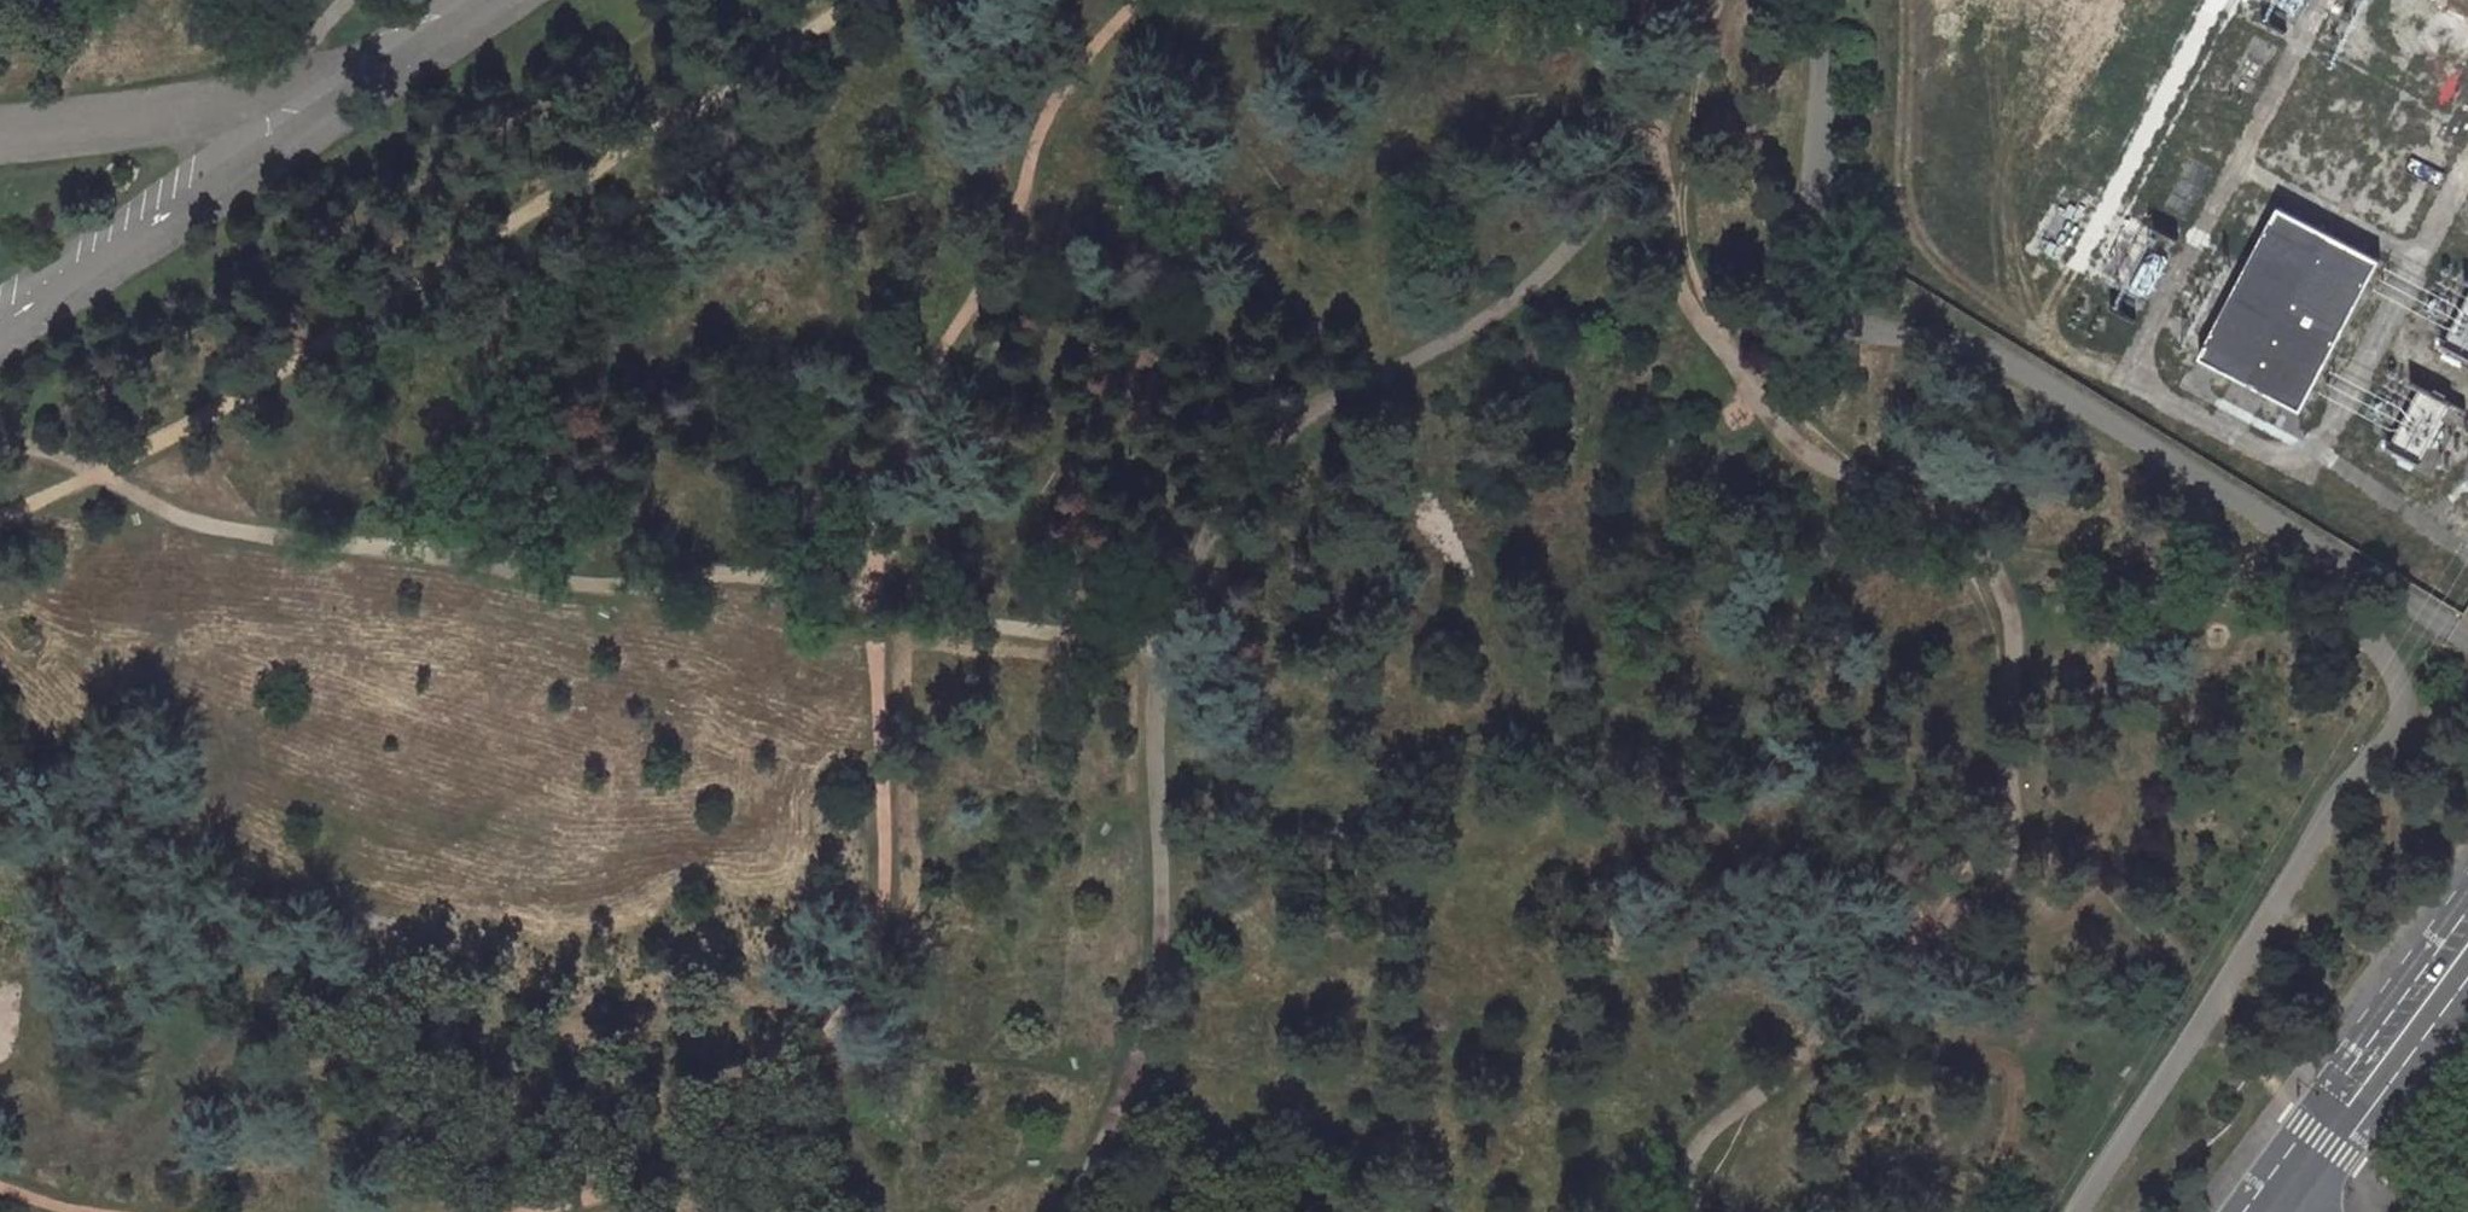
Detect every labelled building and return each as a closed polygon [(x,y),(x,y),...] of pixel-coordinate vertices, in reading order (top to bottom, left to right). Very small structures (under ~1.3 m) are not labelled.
[(2277,201),(2198,354),(2300,404),(2377,255),(2277,201)] [(2443,350),(2467,360),(2467,291),(2443,350)] [(2432,453),(2452,397),(2416,384),(2396,440),(2432,453)]
